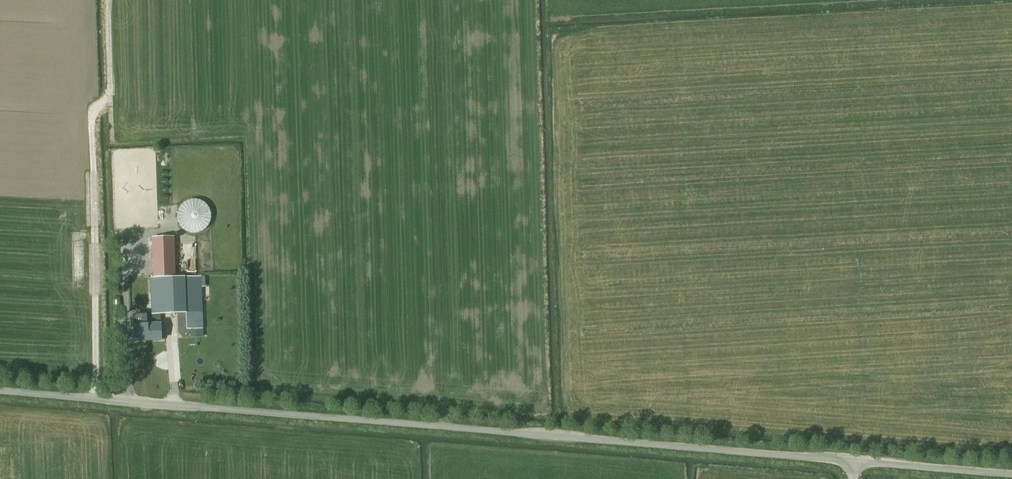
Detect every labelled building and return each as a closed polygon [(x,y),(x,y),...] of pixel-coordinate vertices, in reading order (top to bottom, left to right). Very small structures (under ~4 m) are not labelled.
[(211,220),(211,215),(210,210),(207,205),(203,202),(198,200),(193,200),(187,201),(183,204),(180,208),(178,213),(178,219),(179,224),(182,228),(186,231),(191,233),(196,233),(201,232),(206,229),(209,225),(211,220)] [(173,239),(152,240),(154,278),(175,277),(173,239)] [(152,324),(161,324),(160,314),(186,313),(187,330),(203,329),(200,276),(154,279),(150,279),(151,315),(152,324)] [(140,315),(140,325),(134,325),(134,341),(148,341),(147,315),(140,315)] [(161,324),(152,324),(151,315),(147,315),(148,341),(161,340),(161,324)]
